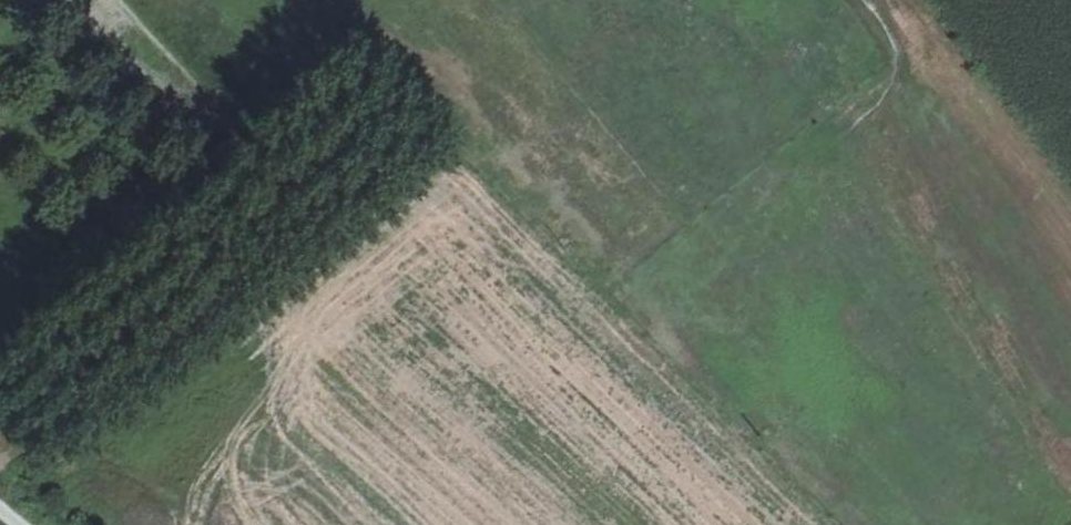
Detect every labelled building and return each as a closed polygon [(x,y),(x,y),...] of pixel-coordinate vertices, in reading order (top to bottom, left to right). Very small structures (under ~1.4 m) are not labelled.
[(672,312),(660,321),(670,332),(681,323),(672,312)]
